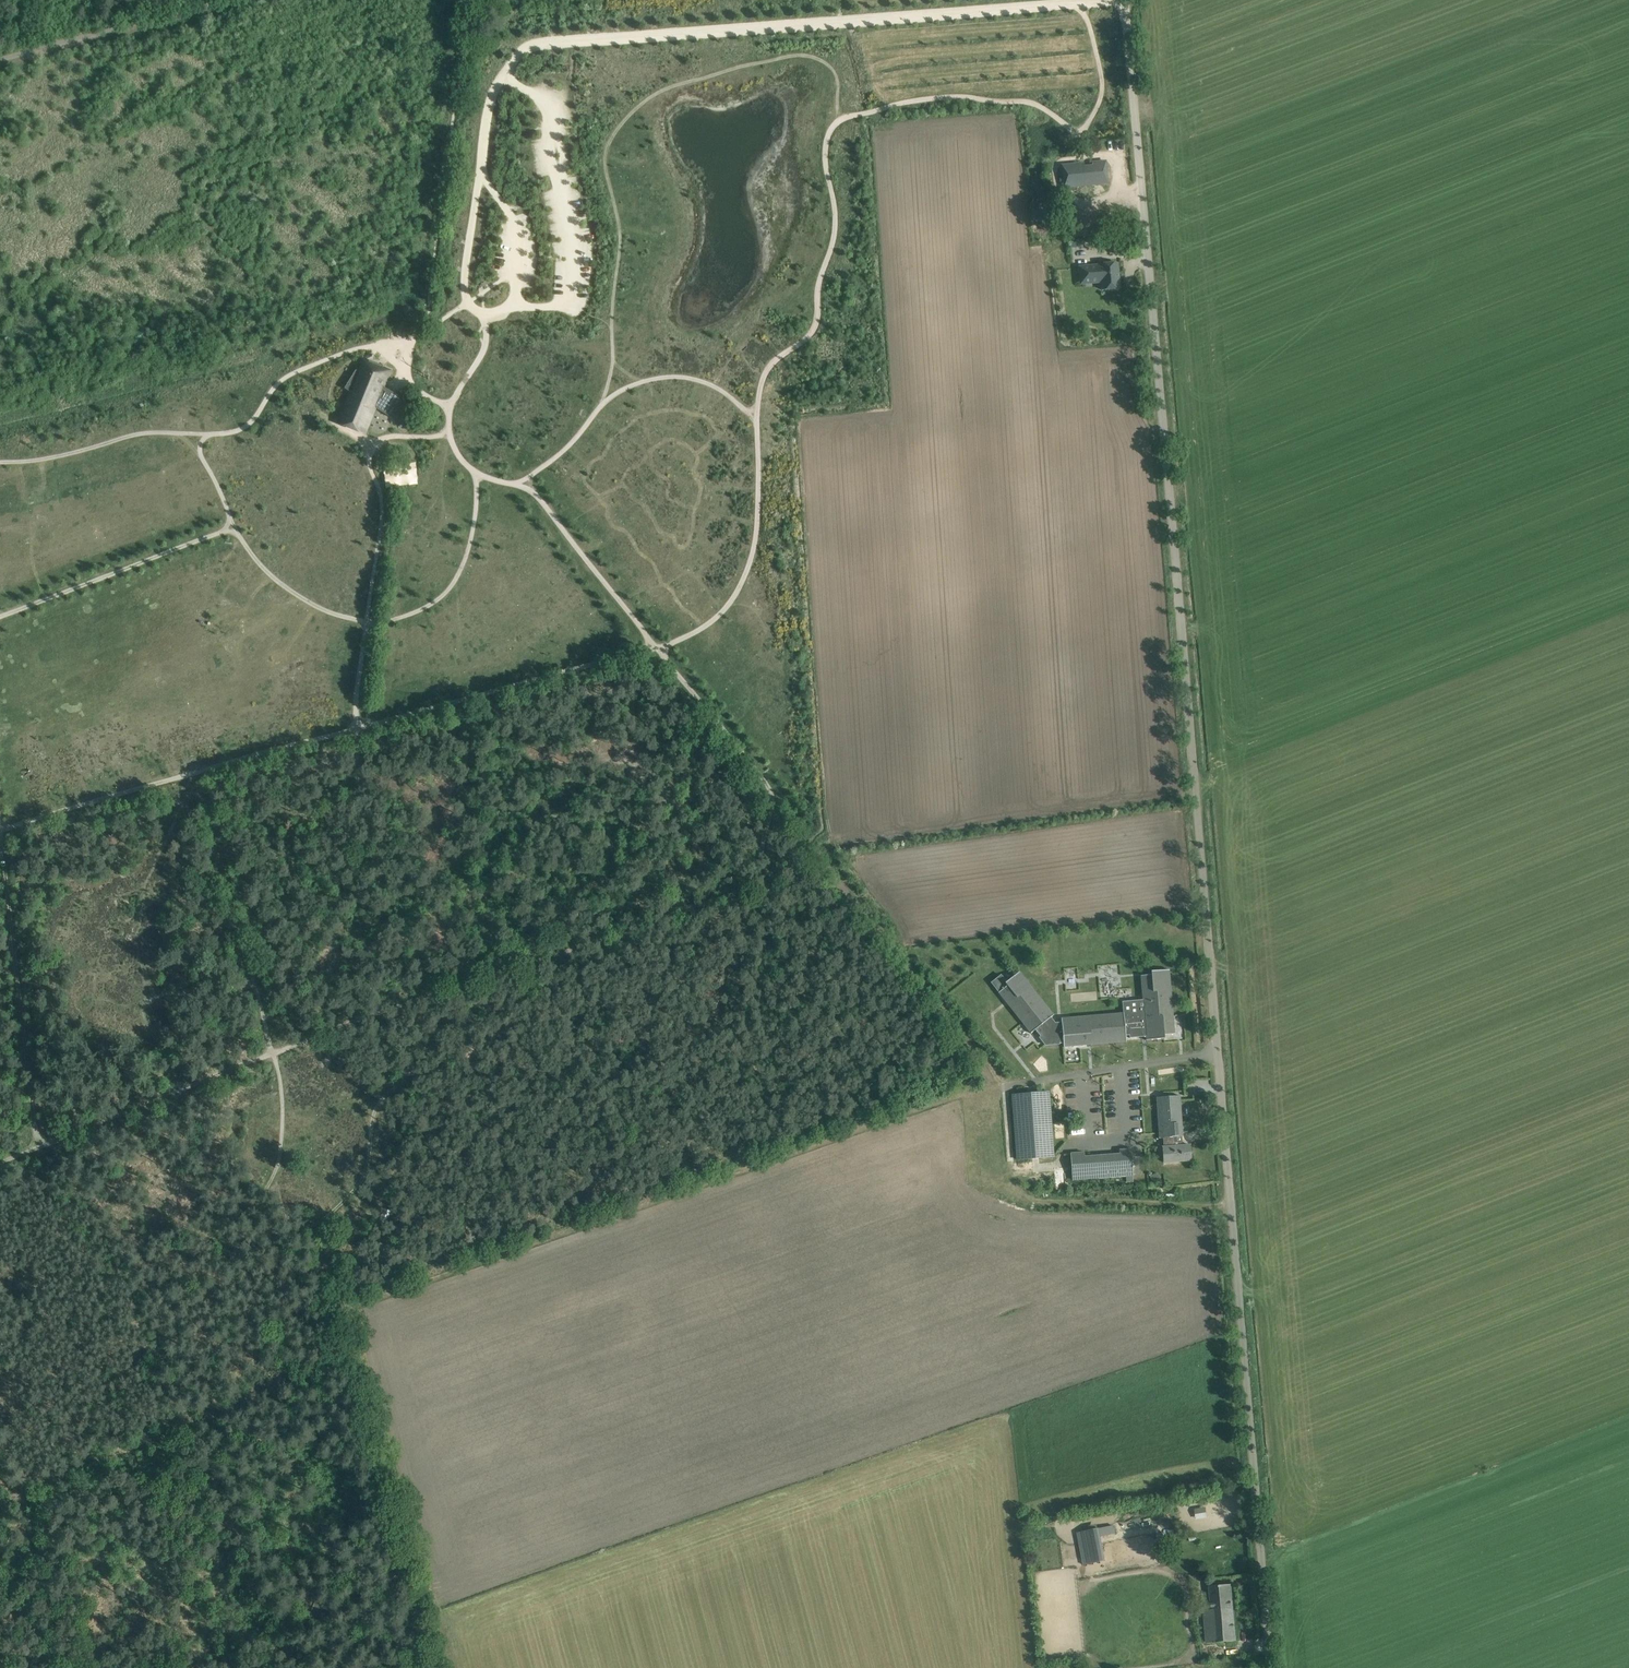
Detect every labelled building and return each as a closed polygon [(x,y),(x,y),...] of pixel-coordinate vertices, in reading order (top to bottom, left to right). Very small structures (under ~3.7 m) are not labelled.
[(1106,161),(1092,162),(1092,165),(1084,166),(1084,163),(1062,165),(1064,188),(1108,183),(1106,161)] [(1120,289),(1117,263),(1100,265),(1079,267),(1080,275),(1081,284),(1091,283),(1100,282),(1102,282),(1102,290),(1120,289)] [(383,386),(387,374),(381,371),(383,366),(369,361),(366,368),(361,366),(359,372),(356,370),(344,388),(351,392),(341,417),(367,426),(375,407),(406,426),(417,408),(383,386)] [(1007,986),(998,992),(1031,1033),(1035,1030),(1040,1036),(1039,1037),(1039,1038),(1045,1045),(1059,1044),(1060,1044),(1060,1043),(1063,1043),(1064,1047),(1126,1042),(1126,1035),(1130,1035),(1130,1038),(1143,1037),(1143,1034),(1146,1034),(1147,1039),(1146,1039),(1146,1040),(1165,1038),(1164,1035),(1175,1034),(1169,969),(1151,971),(1151,974),(1141,975),(1144,1009),(1139,1009),(1138,1000),(1127,1001),(1123,1005),(1124,1012),(1061,1018),(1062,1022),(1055,1022),(1051,1017),(1054,1015),(1020,972),(1005,983),(1007,986)] [(1077,1099),(1076,1080),(1065,1081),(1065,1099),(1077,1099)] [(1012,1094),(1017,1159),(1054,1157),(1049,1091),(1012,1094)] [(1163,1162),(1180,1161),(1191,1160),(1190,1145),(1175,1146),(1174,1137),(1183,1136),(1180,1096),(1156,1097),(1159,1138),(1166,1137),(1166,1146),(1162,1146),(1163,1162)] [(1133,1175),(1131,1149),(1119,1150),(1120,1154),(1085,1157),(1084,1152),(1071,1153),(1073,1180),(1133,1175)] [(1083,1564),(1106,1560),(1099,1528),(1077,1533),(1083,1564)] [(1231,1585),(1220,1586),(1208,1587),(1210,1611),(1204,1611),(1207,1643),(1236,1641),(1231,1585)]
